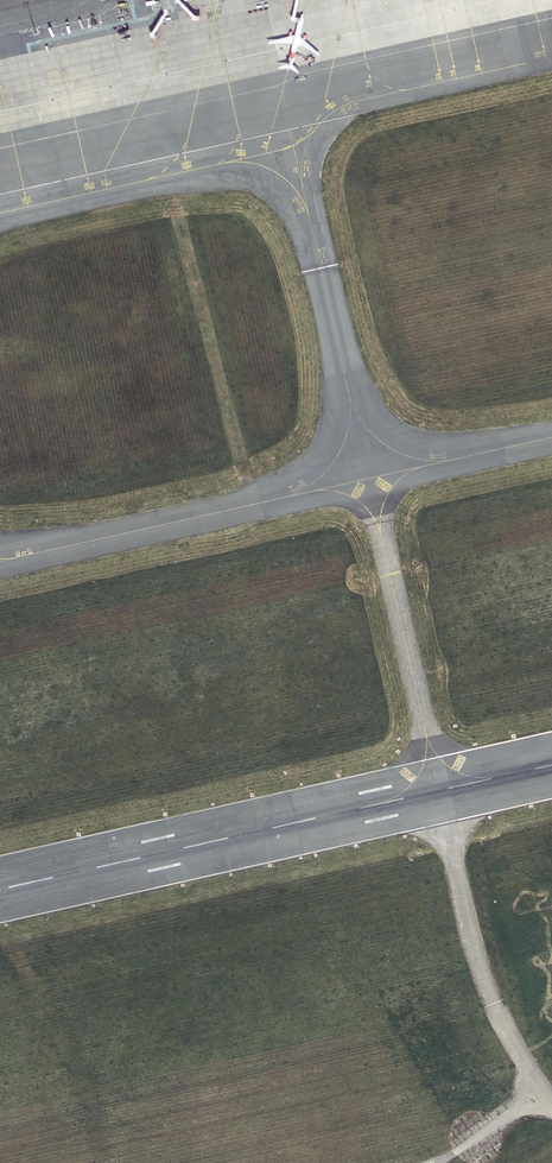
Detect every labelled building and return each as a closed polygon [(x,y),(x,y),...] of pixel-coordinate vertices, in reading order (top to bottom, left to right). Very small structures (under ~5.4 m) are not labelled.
[(164,10),(165,10),(177,7),(176,3),(175,0),(162,0),(164,10)]
